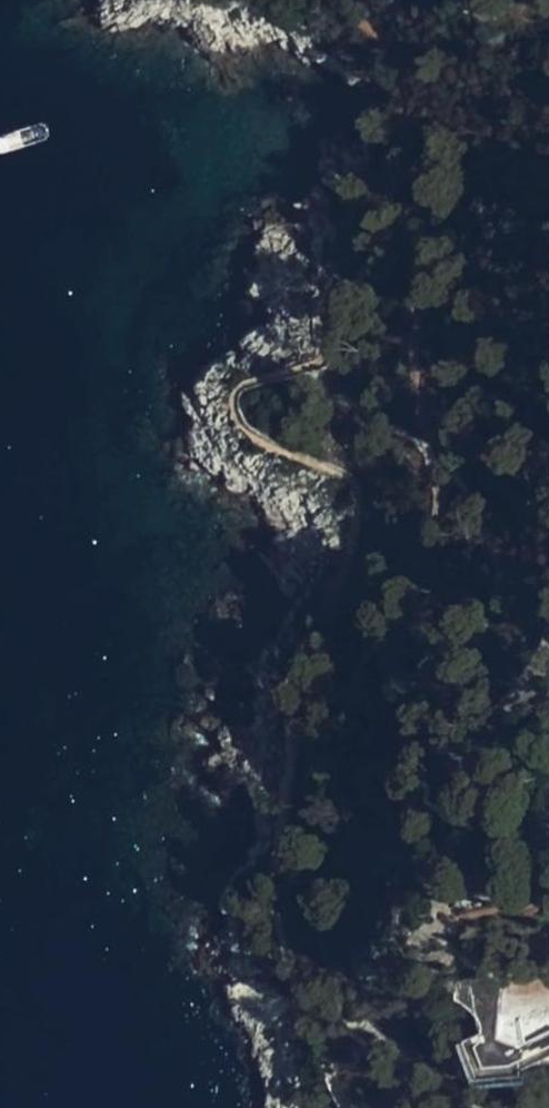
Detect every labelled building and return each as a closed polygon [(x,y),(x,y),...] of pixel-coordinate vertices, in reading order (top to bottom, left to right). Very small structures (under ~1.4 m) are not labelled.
[(519,1038),(527,1060),(548,1053),(548,1028),(519,1038)]
